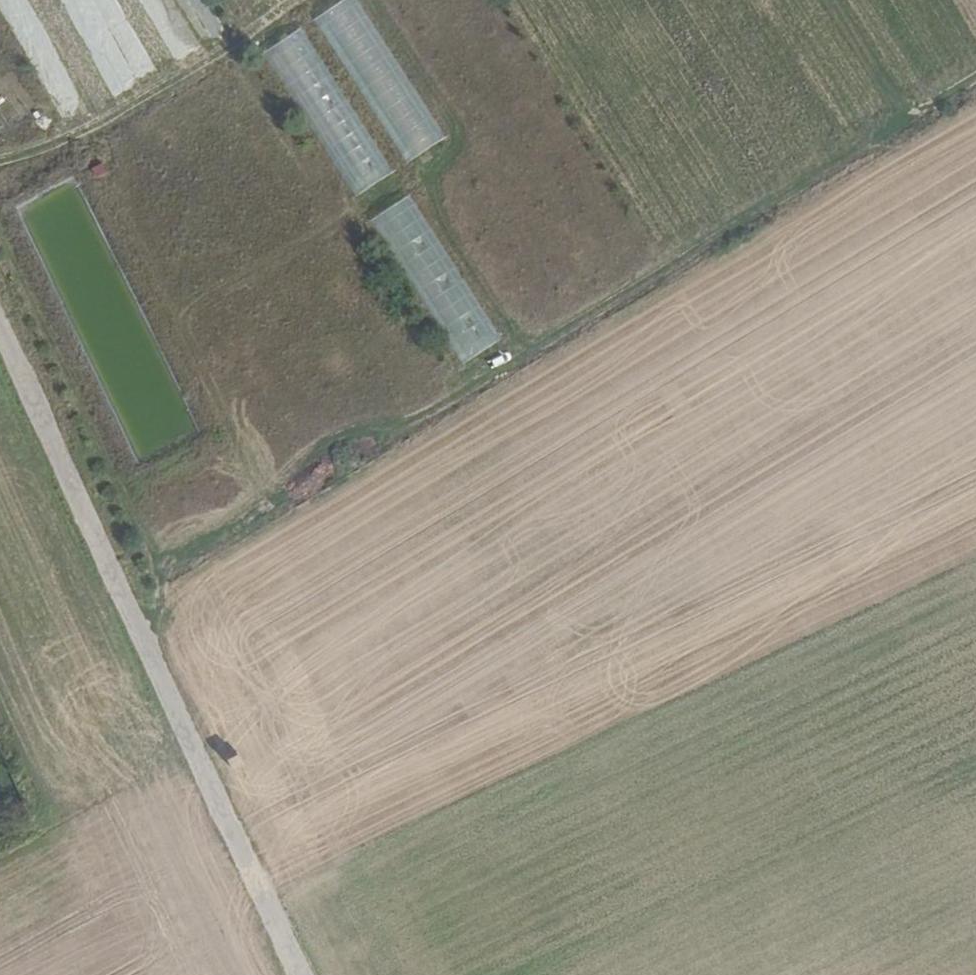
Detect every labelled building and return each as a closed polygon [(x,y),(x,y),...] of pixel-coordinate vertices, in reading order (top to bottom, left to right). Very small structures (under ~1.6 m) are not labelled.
[(408,195),(371,217),(402,270),(440,248),(408,195)] [(432,320),(468,361),(496,336),(461,295),(432,320)]
